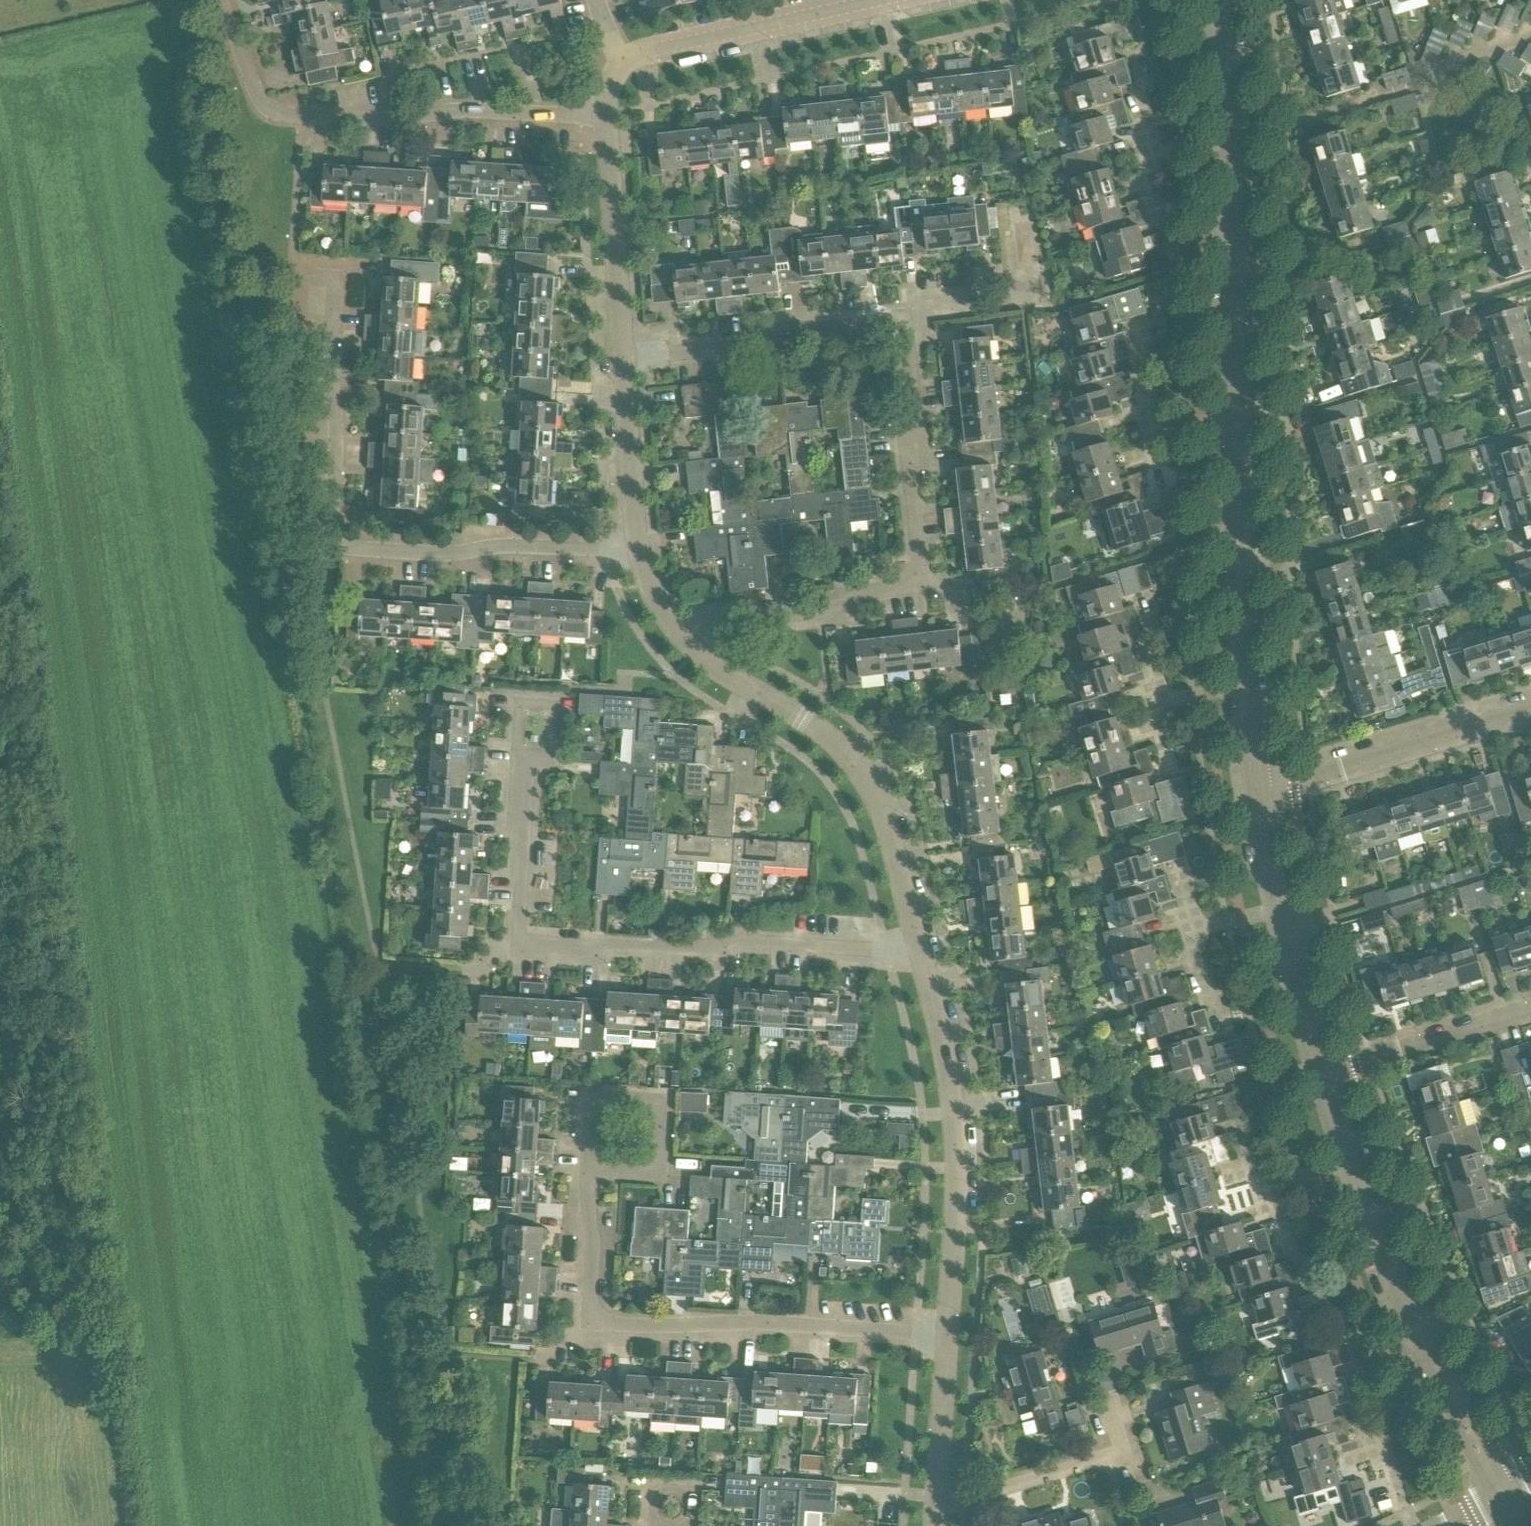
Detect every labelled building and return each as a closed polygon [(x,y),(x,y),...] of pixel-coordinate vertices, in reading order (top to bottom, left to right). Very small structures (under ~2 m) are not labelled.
[(328,3),(328,0),(280,0),(283,13),(328,3)] [(414,29),(408,0),(368,0),(379,47),(403,42),(401,32),(414,29)] [(441,34),(434,0),(408,0),(414,29),(428,26),(433,46),(443,44),(441,34)] [(441,34),(454,31),(459,51),(470,49),(459,0),(434,0),(441,34)] [(489,23),(484,0),(459,0),(470,49),(480,46),(475,26),(489,23)] [(518,37),(509,0),(484,0),(489,23),(503,20),(507,40),(518,37)] [(518,37),(528,35),(524,15),(537,12),(535,0),(509,0),(518,37)] [(567,26),(562,0),(535,0),(537,12),(552,8),(556,28),(567,26)] [(640,1),(643,13),(698,0),(646,0),(640,1)] [(1348,11),(1344,0),(1295,0),(1293,1),(1296,12),(1301,10),(1305,23),(1339,13),(1348,11)] [(1530,24),(1530,0),(1522,20),(1530,24)] [(298,34),(334,27),(328,3),(283,13),(273,15),(275,26),(295,21),(298,34)] [(1507,5),(1498,27),(1511,33),(1521,11),(1507,5)] [(1379,28),(1384,26),(1393,24),(1388,6),(1373,11),(1373,12),(1374,19),(1376,18),(1379,28)] [(1117,33),(1121,46),(1147,39),(1139,12),(1073,32),(1077,44),(1074,45),(1081,69),(1071,72),(1071,73),(1117,60),(1117,59),(1110,35),(1117,33)] [(1484,12),(1474,35),(1487,41),(1497,18),(1484,12)] [(1339,13),(1305,23),(1300,25),(1304,36),(1308,34),(1313,48),(1346,38),(1339,13)] [(1449,42),(1463,48),(1472,25),(1458,19),(1449,42)] [(1398,40),(1393,24),(1384,26),(1389,43),(1398,40)] [(336,65),(356,61),(352,47),(339,50),(334,27),(298,34),(301,49),(292,51),(297,74),(306,72),(309,85),(339,78),(336,65)] [(1426,49),(1440,55),(1449,32),(1435,27),(1426,49)] [(1346,38),(1313,48),(1308,49),(1311,60),(1316,59),(1320,72),(1354,62),(1346,38)] [(1529,44),(1521,57),(1530,63),(1530,46),(1529,44)] [(1506,51),(1499,62),(1498,64),(1519,77),(1527,65),(1506,51)] [(1115,73),(1119,86),(1132,82),(1125,57),(1117,59),(1117,60),(1071,73),(1075,84),(1071,85),(1079,110),(1069,113),(1069,114),(1079,111),(1115,99),(1108,76),(1115,73)] [(989,108),(985,73),(972,75),(970,58),(958,59),(963,111),(989,108)] [(934,79),(938,114),(963,111),(958,59),(945,61),(947,77),(934,79)] [(1489,65),(1478,59),(1471,72),(1482,78),(1489,65)] [(1354,62),(1320,72),(1315,73),(1318,84),(1323,83),(1328,97),(1362,87),(1354,62)] [(1029,118),(1028,108),(1023,64),(998,67),(999,71),(985,73),(989,108),(1014,105),(1014,109),(1016,119),(1029,118)] [(1382,75),(1387,89),(1411,82),(1407,67),(1382,75)] [(938,114),(934,79),(919,80),(919,76),(895,79),(896,91),(900,123),(912,121),(912,117),(938,114)] [(838,137),(840,147),(864,144),(858,100),(846,101),(844,85),(832,86),(838,137)] [(838,137),(832,86),(819,88),(821,104),(809,105),(813,141),(838,137)] [(863,134),(864,145),(891,141),(888,124),(900,123),(896,91),(872,94),(872,98),(858,100),(863,134)] [(1419,108),(1414,94),(1390,101),(1394,115),(1419,108)] [(1077,150),(1078,150),(1097,144),(1098,145),(1115,140),(1108,116),(1114,114),(1118,126),(1130,122),(1123,96),(1115,99),(1079,111),(1069,114),(1073,125),(1070,126),(1077,150)] [(783,115),(772,116),(776,156),(777,156),(776,149),(788,147),(788,144),(813,141),(809,105),(795,107),(794,102),(784,103),(784,108),(783,108),(783,115)] [(738,161),(734,126),(721,128),(719,110),(707,112),(713,164),(738,161)] [(713,164),(707,112),(694,113),(696,131),(684,132),(688,167),(713,164)] [(763,158),(776,156),(772,116),(747,119),(748,125),(734,126),(738,161),(763,158)] [(688,167),(684,132),(670,134),(670,132),(669,132),(669,129),(658,130),(659,135),(657,135),(658,142),(646,144),(649,176),(663,174),(662,170),(688,167)] [(1315,151),(1318,164),(1352,153),(1345,129),(1306,141),(1310,153),(1315,151)] [(1420,141),(1425,158),(1433,156),(1428,139),(1420,141)] [(1062,154),(1069,179),(1073,178),(1080,203),(1116,192),(1109,167),(1105,168),(1098,145),(1097,144),(1078,150),(1077,150),(1062,154)] [(495,147),(493,165),(480,164),(478,199),(503,200),(503,210),(503,201),(507,148),(495,147)] [(530,167),(518,166),(519,149),(507,148),(503,201),(503,210),(503,212),(513,213),(519,208),(519,202),(528,202),(530,167)] [(1043,149),(1035,150),(1036,159),(1044,158),(1043,149)] [(364,168),(352,168),(349,203),(374,204),(378,152),(365,151),(364,168)] [(390,152),(378,152),(374,204),(400,206),(402,171),(390,170),(390,152)] [(1326,188),(1360,178),(1352,153),(1318,164),(1314,165),(1317,176),(1322,175),(1326,188)] [(1439,174),(1433,156),(1425,158),(1430,177),(1439,174)] [(441,168),(437,222),(451,224),(452,197),(478,199),(480,164),(467,163),(467,158),(456,158),(456,162),(454,162),(454,168),(441,168)] [(1506,160),(1473,170),(1484,206),(1518,195),(1522,194),(1518,183),(1513,185),(1506,160)] [(349,203),(352,168),(338,167),(337,162),(327,161),(327,166),(326,166),(325,172),(313,172),(310,205),(312,205),(312,207),(325,207),(325,201),(349,203)] [(544,168),(530,167),(528,202),(527,214),(553,216),(553,209),(566,210),(566,208),(567,193),(567,178),(556,177),(556,170),(555,170),(555,164),(544,164),(544,168)] [(1028,170),(1031,181),(1045,176),(1041,166),(1028,170)] [(424,221),(437,222),(441,168),(416,167),(415,172),(402,171),(400,206),(425,207),(424,221)] [(1330,214),(1367,203),(1360,178),(1326,188),(1322,190),(1325,201),(1330,200),(1333,212),(1330,213),(1330,214)] [(1139,224),(1147,222),(1140,198),(1127,202),(1130,214),(1123,216),(1116,192),(1080,203),(1088,227),(1091,227),(1094,238),(1097,237),(1104,235),(1139,224)] [(791,195),(782,196),(783,207),(787,207),(791,203),(791,195)] [(1522,209),(1518,195),(1484,206),(1492,230),(1525,219),(1529,218),(1526,208),(1522,209)] [(947,198),(948,203),(949,212),(953,246),(966,244),(967,250),(978,248),(978,244),(979,244),(978,236),(990,234),(986,203),(974,204),(973,196),(947,198)] [(772,198),(773,207),(782,206),(781,197),(772,198)] [(696,203),(697,214),(710,213),(709,202),(696,203)] [(923,222),(914,223),(917,255),(939,252),(939,247),(953,246),(949,212),(948,203),(921,206),(923,222)] [(1367,203),(1330,214),(1333,225),(1337,223),(1342,237),(1375,227),(1367,203)] [(915,255),(917,255),(914,223),(912,207),(901,207),(898,213),(900,229),(876,232),(880,266),(891,265),(892,270),(903,268),(903,263),(904,263),(904,257),(915,255)] [(708,219),(697,220),(698,231),(709,230),(708,219)] [(1525,219),(1492,230),(1499,254),(1530,245),(1530,233),(1529,233),(1525,219)] [(680,221),(682,237),(696,235),(694,220),(680,221)] [(1388,242),(1411,235),(1408,222),(1384,229),(1388,242)] [(1104,235),(1097,237),(1109,277),(1132,269),(1147,264),(1147,263),(1150,262),(1151,262),(1155,274),(1170,270),(1174,269),(1170,256),(1172,255),(1164,230),(1151,234),(1154,246),(1146,249),(1139,224),(1104,235)] [(856,287),(868,286),(866,268),(880,266),(876,232),(875,225),(849,228),(849,231),(856,287)] [(814,274),(828,272),(823,234),(803,236),(802,232),(799,228),(793,227),(785,228),(785,230),(791,282),(815,279),(814,274)] [(509,229),(501,228),(500,244),(508,245),(509,229)] [(773,257),(750,259),(754,293),(768,291),(769,297),(780,295),(779,290),(780,290),(779,283),(791,282),(785,230),(785,228),(770,229),(773,257)] [(842,289),(856,287),(849,231),(849,228),(848,228),(848,231),(823,234),(828,272),(840,270),(842,289)] [(1416,234),(1421,251),(1432,248),(1427,230),(1416,234)] [(1411,235),(1388,242),(1392,256),(1416,249),(1411,235)] [(475,246),(490,247),(491,238),(475,237),(475,246)] [(1499,254),(1507,279),(1530,272),(1530,245),(1499,254)] [(1432,248),(1421,251),(1426,269),(1437,265),(1432,248)] [(725,262),(731,313),(743,312),(741,294),(754,293),(750,259),(749,251),(725,253),(725,262)] [(549,276),(550,264),(551,255),(518,252),(516,274),(521,274),(520,290),(510,289),(509,300),(519,301),(554,303),(555,289),(560,289),(561,278),(556,278),(556,276),(549,276)] [(384,303),(419,305),(421,280),(437,282),(438,264),(392,261),(392,263),(394,263),(393,277),(386,277),(386,279),(381,278),(380,289),(385,290),(384,303)] [(731,313),(725,262),(700,264),(704,299),(716,297),(718,315),(719,315),(731,313)] [(690,301),(704,299),(700,264),(675,267),(674,263),(651,265),(655,298),(676,295),(677,302),(679,302),(680,306),(690,305),(690,301)] [(1317,295),(1321,308),(1354,298),(1346,273),(1308,285),(1312,297),(1317,295)] [(1420,303),(1421,304),(1431,301),(1426,283),(1415,286),(1416,288),(1406,291),(1410,306),(1420,303)] [(1139,287),(1072,307),(1076,319),(1074,320),(1081,344),(1117,334),(1113,322),(1147,312),(1139,287)] [(1442,315),(1463,309),(1458,291),(1436,297),(1442,315)] [(1354,298),(1321,308),(1316,309),(1319,320),(1323,318),(1328,332),(1362,322),(1354,298)] [(553,315),(554,303),(519,301),(518,326),(570,329),(571,316),(553,315)] [(1431,301),(1421,304),(1426,322),(1436,319),(1431,301)] [(366,314),(366,327),(418,331),(419,305),(384,303),(383,315),(366,314)] [(1463,309),(1442,315),(1446,328),(1470,321),(1465,308),(1463,309)] [(1527,332),(1530,331),(1530,329),(1529,321),(1524,322),(1520,308),(1476,321),(1479,331),(1491,328),(1495,342),(1527,332)] [(1021,314),(1007,316),(1008,325),(1022,323),(1021,314)] [(1378,345),(1371,319),(1362,322),(1328,332),(1323,334),(1327,345),(1331,343),(1335,357),(1369,347),(1378,345)] [(958,367),(993,364),(990,341),(995,341),(993,325),(961,328),(963,341),(955,341),(955,342),(950,343),(952,355),(957,354),(958,367)] [(569,341),(570,329),(518,326),(516,351),(551,353),(552,340),(569,341)] [(382,341),(381,353),(426,356),(427,332),(418,331),(366,327),(365,340),(382,341)] [(1075,359),(1072,360),(1080,385),(1091,381),(1111,375),(1115,373),(1112,362),(1133,356),(1126,331),(1117,334),(1081,344),(1071,347),(1075,359)] [(1527,332),(1495,342),(1502,366),(1530,357),(1530,344),(1527,332)] [(474,338),(473,348),(482,348),(482,338),(474,338)] [(1347,396),(1393,382),(1388,364),(1373,360),(1369,347),(1335,357),(1331,358),(1334,369),(1338,368),(1347,396)] [(550,367),(551,353),(516,351),(514,377),(522,377),(521,390),(554,392),(555,367),(550,367)] [(426,356),(381,353),(380,367),(375,367),(374,378),(379,378),(379,380),(386,380),(385,392),(417,394),(418,382),(414,381),(416,356),(426,356)] [(1510,390),(1530,384),(1530,357),(1502,366),(1510,390)] [(1399,378),(1418,372),(1413,358),(1394,365),(1399,378)] [(1428,389),(1437,386),(1443,384),(1436,360),(1421,365),(1428,389)] [(942,382),(943,394),(1001,388),(1004,388),(1004,384),(995,385),(993,364),(958,367),(960,380),(942,382)] [(1114,388),(1118,400),(1131,396),(1123,370),(1115,373),(1111,375),(1091,381),(1080,385),(1070,388),(1074,399),(1070,400),(1077,424),(1062,428),(1062,429),(1078,424),(1098,418),(1098,419),(1114,414),(1107,390),(1114,388)] [(747,456),(738,379),(683,386),(687,418),(716,415),(721,457),(721,458),(742,456),(747,456)] [(1510,390),(1521,428),(1530,425),(1530,384),(1510,390)] [(1442,404),(1437,386),(1428,389),(1434,407),(1442,404)] [(962,405),(964,418),(998,414),(996,391),(1004,390),(1004,388),(1001,388),(943,394),(945,407),(962,405)] [(521,390),(520,398),(520,402),(525,403),(523,429),(558,431),(559,417),(564,418),(565,406),(559,406),(559,404),(553,404),(554,392),(521,390)] [(439,410),(440,398),(440,396),(417,394),(385,392),(384,417),(388,417),(388,430),(423,433),(424,408),(439,410)] [(872,488),(868,457),(861,397),(785,405),(788,434),(810,431),(810,432),(840,429),(846,491),(872,488)] [(1357,400),(1322,409),(1327,424),(1310,429),(1313,440),(1317,439),(1321,452),(1355,442),(1348,419),(1361,415),(1357,400)] [(786,454),(791,497),(791,498),(817,495),(817,494),(810,432),(810,431),(788,434),(785,405),(763,407),(766,435),(754,437),(757,457),(786,454)] [(961,447),(962,456),(996,452),(1013,451),(1012,441),(1009,439),(1001,440),(998,414),(964,418),(965,432),(960,433),(961,447)] [(1106,443),(1098,419),(1098,418),(1078,424),(1062,429),(1066,443),(1073,441),(1076,452),(1073,453),(1081,477),(1117,467),(1109,442),(1106,443)] [(1424,430),(1429,447),(1438,444),(1433,427),(1424,430)] [(1446,450),(1470,442),(1466,428),(1442,435),(1446,450)] [(557,443),(558,431),(523,429),(521,454),(574,457),(575,444),(557,443)] [(421,458),(423,433),(388,430),(387,444),(369,443),(369,454),(421,458)] [(1530,444),(1527,432),(1480,446),(1485,460),(1488,459),(1494,481),(1492,482),(1492,483),(1530,472),(1530,444)] [(1330,477),(1376,463),(1368,439),(1355,442),(1321,452),(1318,453),(1321,464),(1325,463),(1330,477)] [(1438,444),(1429,447),(1434,465),(1444,462),(1439,445),(1438,444)] [(459,460),(467,461),(468,449),(459,448),(459,460)] [(689,451),(677,452),(678,459),(690,458),(690,455),(689,451)] [(996,452),(962,456),(963,468),(957,469),(957,470),(952,470),(953,482),(958,481),(960,495),(995,491),(992,465),(997,464),(996,452)] [(368,467),(385,468),(384,481),(419,483),(434,484),(435,459),(421,458),(369,454),(368,467)] [(573,469),(574,457),(521,454),(519,479),(554,481),(555,468),(573,469)] [(724,525),(749,522),(747,502),(742,456),(721,458),(721,457),(704,459),(702,460),(690,461),(689,461),(687,461),(691,494),(720,490),(724,525)] [(1336,501),(1370,491),(1383,487),(1376,463),(1330,477),(1325,478),(1328,488),(1332,487),(1336,501)] [(1140,500),(1149,498),(1141,472),(1127,476),(1131,489),(1124,491),(1117,467),(1081,477),(1089,503),(1092,502),(1095,513),(1098,512),(1104,511),(1140,500)] [(1492,483),(1495,492),(1508,488),(1513,503),(1530,497),(1530,472),(1492,483)] [(553,495),(554,481),(519,479),(518,504),(513,503),(512,517),(545,519),(546,507),(553,508),(553,506),(558,506),(559,495),(553,495)] [(389,520),(409,521),(409,525),(424,526),(425,509),(418,509),(419,483),(384,481),(383,495),(377,495),(377,505),(382,506),(382,507),(389,508),(389,520)] [(830,561),(856,558),(852,523),(881,520),(879,499),(873,499),(872,488),(846,491),(823,494),(825,519),(830,561)] [(998,516),(995,491),(960,495),(961,508),(945,509),(945,510),(946,522),(985,518),(998,516)] [(1344,526),(1346,525),(1350,538),(1381,528),(1383,532),(1399,527),(1391,501),(1374,502),(1370,491),(1336,501),(1332,502),(1336,513),(1339,512),(1344,526)] [(817,495),(791,498),(791,497),(747,502),(749,522),(753,557),(754,557),(758,590),(769,588),(766,556),(785,553),(782,524),(825,519),(823,494),(817,494),(817,495)] [(1513,503),(1499,507),(1507,531),(1520,527),(1520,528),(1530,525),(1530,497),(1513,503)] [(1104,511),(1105,511),(1098,513),(1105,537),(1110,552),(1148,540),(1147,538),(1171,531),(1163,506),(1144,512),(1140,500),(1104,511)] [(1437,506),(1429,508),(1428,509),(1433,527),(1443,524),(1437,506)] [(965,532),(966,545),(1001,541),(998,516),(985,518),(946,522),(947,534),(965,532)] [(1400,527),(1405,543),(1429,535),(1424,520),(1400,527)] [(724,525),(694,528),(698,561),(728,557),(732,593),(740,592),(758,590),(754,557),(753,557),(749,522),(724,525)] [(1443,524),(1433,527),(1438,544),(1448,541),(1443,524)] [(1520,528),(1528,552),(1530,551),(1530,525),(1520,528)] [(968,572),(976,571),(977,582),(1009,579),(1008,566),(1003,567),(1001,541),(966,545),(967,559),(963,560),(964,571),(968,570),(968,572)] [(1519,577),(1530,574),(1530,559),(1515,563),(1517,571),(1519,577)] [(1071,561),(1053,564),(1055,578),(1073,575),(1071,561)] [(1320,583),(1324,596),(1357,587),(1350,562),(1313,573),(1316,584),(1320,583)] [(1127,597),(1129,596),(1154,588),(1147,563),(1067,587),(1071,600),(1081,597),(1088,621),(1079,623),(1079,624),(1123,610),(1119,596),(1126,593),(1127,597)] [(1435,589),(1444,587),(1439,570),(1431,573),(1435,589)] [(1522,585),(1523,592),(1530,589),(1530,574),(1519,577),(1522,585)] [(538,635),(541,583),(529,582),(528,599),(515,598),(513,633),(538,635)] [(566,602),(553,601),(555,583),(541,583),(538,635),(563,637),(566,602)] [(1499,593),(1496,584),(1478,590),(1481,599),(1499,593)] [(414,586),(401,585),(400,602),(388,601),(386,636),(411,638),(414,586)] [(436,640),(438,605),(425,604),(426,586),(414,586),(411,638),(436,640)] [(1357,587),(1324,596),(1320,598),(1324,609),(1328,608),(1332,621),(1365,611),(1357,587)] [(1444,587),(1435,589),(1441,607),(1449,604),(1444,587)] [(501,597),(502,592),(491,591),(490,596),(489,596),(477,595),(476,602),(474,635),(473,649),(481,650),(481,643),(495,644),(496,632),(513,633),(515,598),(501,597)] [(438,605),(436,640),(459,642),(458,648),(473,649),(474,635),(476,602),(477,595),(465,594),(453,593),(452,601),(452,606),(438,605)] [(359,635),(386,636),(388,601),(374,600),(374,595),(363,594),(362,599),(361,599),(361,607),(349,606),(346,639),(359,640),(359,635)] [(589,644),(601,644),(603,611),(592,610),(592,604),(591,604),(592,598),(580,597),(580,603),(566,602),(563,637),(589,639),(589,644)] [(1123,650),(1123,649),(1116,626),(1123,624),(1126,636),(1140,632),(1133,607),(1123,610),(1079,624),(1083,638),(1076,640),(1082,662),(1077,663),(1078,664),(1123,650)] [(1365,611),(1332,621),(1327,622),(1331,633),(1335,632),(1339,645),(1372,635),(1365,611)] [(938,668),(933,633),(921,635),(919,617),(906,619),(912,671),(938,668)] [(912,671),(906,619),(893,621),(895,638),(883,640),(887,674),(912,671)] [(1034,623),(1037,633),(1044,631),(1041,621),(1034,623)] [(1445,624),(1437,626),(1441,638),(1448,636),(1445,624)] [(1418,628),(1424,645),(1431,643),(1434,642),(1429,625),(1418,628)] [(947,632),(933,633),(938,668),(963,665),(963,670),(975,668),(982,667),(979,635),(971,636),(960,637),(959,631),(958,631),(957,626),(946,627),(947,632)] [(1510,632),(1520,666),(1521,670),(1530,667),(1530,626),(1510,632)] [(1346,669),(1390,656),(1383,631),(1372,635),(1339,645),(1335,646),(1338,657),(1342,656),(1346,669)] [(1485,640),(1495,673),(1497,677),(1509,674),(1507,669),(1520,666),(1510,632),(1485,640)] [(887,674),(883,640),(869,641),(868,636),(858,637),(859,642),(857,642),(858,650),(845,651),(849,683),(862,682),(862,677),(887,674)] [(1483,677),(1495,673),(1485,640),(1444,653),(1455,690),(1485,681),(1483,677)] [(1424,645),(1422,646),(1430,671),(1439,668),(1431,643),(1424,645)] [(1105,695),(1105,696),(1122,691),(1115,666),(1121,664),(1125,676),(1138,672),(1131,647),(1123,649),(1123,650),(1078,664),(1081,675),(1077,676),(1085,701),(1085,702),(1105,695)] [(1354,693),(1387,684),(1400,680),(1393,655),(1390,656),(1346,669),(1342,670),(1345,681),(1350,680),(1354,693)] [(1357,704),(1361,719),(1386,711),(1387,717),(1397,716),(1407,710),(1401,701),(1434,686),(1435,689),(1447,686),(1442,668),(1400,680),(1387,684),(1354,693),(1349,695),(1352,706),(1357,704)] [(481,687),(482,676),(474,675),(473,686),(481,687)] [(471,720),(476,720),(478,695),(466,694),(466,686),(433,684),(432,705),(436,706),(434,731),(470,733),(471,720)] [(841,688),(835,694),(842,701),(848,694),(841,688)] [(581,693),(580,707),(605,709),(604,727),(634,729),(631,764),(631,765),(657,767),(658,761),(657,761),(659,723),(660,723),(661,700),(606,696),(581,693)] [(1000,694),(1001,705),(1011,704),(1010,693),(1000,694)] [(1035,705),(1033,694),(1026,694),(1027,705),(1035,705)] [(1080,728),(1087,753),(1123,742),(1116,717),(1112,718),(1105,696),(1105,695),(1085,702),(1085,701),(1069,706),(1073,719),(1080,717),(1083,727),(1080,728)] [(955,747),(957,761),(990,757),(987,731),(993,730),(991,717),(959,721),(960,733),(953,734),(953,736),(949,736),(950,747),(955,747)] [(657,761),(658,761),(685,763),(683,796),(709,797),(710,797),(711,772),(734,774),(735,747),(714,745),(715,727),(698,725),(697,733),(670,731),(670,724),(660,723),(659,723),(657,761)] [(433,756),(486,759),(487,747),(469,746),(470,733),(434,731),(433,756)] [(1098,777),(1101,788),(1111,785),(1148,774),(1155,772),(1147,748),(1134,752),(1137,764),(1130,766),(1123,742),(1087,753),(1095,778),(1098,777)] [(733,838),(736,793),(750,794),(749,796),(766,797),(768,776),(755,775),(757,748),(735,747),(734,774),(711,772),(710,797),(709,797),(707,836),(707,837),(733,838)] [(597,762),(598,753),(581,752),(580,761),(597,762)] [(431,781),(466,784),(467,771),(485,772),(486,759),(433,756),(431,781)] [(941,775),(942,788),(993,781),(1002,780),(999,756),(990,757),(957,761),(958,773),(941,775)] [(626,840),(651,842),(652,833),(653,833),(657,767),(631,765),(631,764),(602,762),(599,795),(629,797),(626,840)] [(1469,818),(1480,815),(1482,821),(1498,816),(1512,812),(1503,784),(1489,788),(1484,772),(1472,775),(1474,781),(1460,785),(1469,818)] [(1148,774),(1111,785),(1118,810),(1111,813),(1116,828),(1139,821),(1154,816),(1153,813),(1161,811),(1165,823),(1183,817),(1180,805),(1191,802),(1183,777),(1158,784),(1152,786),(1148,774)] [(1525,778),(1510,782),(1522,824),(1530,822),(1530,776),(1525,778)] [(1450,788),(1436,792),(1445,825),(1447,825),(1469,818),(1460,785),(1459,780),(1448,783),(1450,788)] [(431,781),(430,807),(425,806),(424,819),(469,823),(471,798),(465,798),(466,784),(431,781)] [(993,781),(942,788),(944,799),(960,797),(962,810),(996,806),(993,781)] [(1426,795),(1412,799),(1421,832),(1425,843),(1426,842),(1425,841),(1450,836),(1447,825),(1445,825),(1436,792),(1435,787),(1424,790),(1426,795)] [(1421,832),(1412,799),(1410,794),(1399,797),(1401,802),(1388,806),(1397,839),(1400,850),(1425,843),(1421,832)] [(1402,856),(1400,850),(1397,839),(1388,806),(1386,801),(1376,804),(1377,809),(1363,813),(1373,846),(1378,863),(1402,856)] [(1000,832),(996,806),(962,810),(964,825),(959,825),(960,836),(965,835),(965,836),(972,836),(974,848),(1006,844),(1005,832),(1000,832)] [(1373,846),(1363,813),(1361,808),(1351,811),(1352,816),(1338,820),(1348,853),(1373,846)] [(389,819),(389,811),(377,811),(377,819),(389,819)] [(468,834),(469,823),(424,819),(423,832),(440,832),(439,859),(473,861),(474,847),(480,848),(480,836),(475,836),(475,834),(468,834)] [(1180,832),(1087,859),(1091,875),(1115,868),(1122,890),(1157,879),(1157,878),(1154,867),(1187,857),(1180,832)] [(652,833),(651,842),(626,840),(601,838),(597,895),(629,897),(631,867),(666,869),(669,834),(653,833),(652,833)] [(735,838),(733,838),(707,837),(707,836),(669,834),(666,869),(664,891),(696,893),(698,862),(732,865),(733,865),(735,838)] [(735,838),(733,865),(732,865),(730,895),(763,897),(765,867),(810,870),(811,843),(735,838)] [(1050,851),(1044,840),(1037,844),(1042,854),(1050,851)] [(982,870),(984,885),(1018,881),(1015,854),(1008,855),(1006,844),(974,848),(977,871),(982,870)] [(1058,864),(1068,861),(1065,851),(1056,854),(1058,864)] [(437,884),(489,887),(490,874),(473,873),(473,861),(439,859),(437,884)] [(1519,859),(1511,862),(1513,872),(1529,867),(1526,860),(1520,862),(1519,859)] [(1478,865),(1460,871),(1464,881),(1481,876),(1478,865)] [(1460,871),(1443,876),(1446,887),(1464,881),(1460,871)] [(1521,876),(1524,885),(1530,883),(1530,873),(1521,876)] [(1155,892),(1159,905),(1174,901),(1166,875),(1157,878),(1157,879),(1122,890),(1113,892),(1116,902),(1113,903),(1120,929),(1139,923),(1139,924),(1156,919),(1148,894),(1155,892)] [(1430,880),(1411,886),(1414,896),(1433,890),(1430,880)] [(1487,880),(1473,884),(1480,908),(1494,904),(1487,880)] [(968,899),(970,912),(1021,906),(1018,881),(984,885),(985,897),(968,899)] [(435,909),(470,911),(471,899),(488,900),(489,887),(437,884),(435,909)] [(1480,908),(1473,884),(1458,889),(1465,913),(1480,908)] [(1387,893),(1391,903),(1414,896),(1411,886),(1388,893),(1387,893)] [(1363,895),(1368,910),(1391,903),(1387,893),(1388,893),(1386,888),(1363,895)] [(1426,898),(1408,903),(1411,914),(1429,909),(1426,898)] [(1411,914),(1408,903),(1390,909),(1393,919),(1411,914)] [(611,905),(610,915),(618,915),(619,905),(611,905)] [(988,922),(989,935),(1024,931),(1021,906),(970,912),(971,924),(988,922)] [(470,911),(435,909),(434,934),(429,934),(428,947),(461,949),(461,937),(469,937),(469,936),(474,936),(475,925),(470,925),(470,911)] [(1384,911),(1360,918),(1364,932),(1388,925),(1384,911)] [(1146,947),(1139,924),(1139,923),(1120,929),(1121,930),(1105,934),(1108,947),(1115,945),(1118,955),(1115,956),(1122,981),(1158,971),(1151,946),(1146,947)] [(1530,963),(1530,933),(1529,927),(1505,935),(1503,936),(1500,928),(1490,931),(1502,972),(1515,968),(1516,973),(1528,969),(1527,964),(1530,963)] [(1001,972),(1034,968),(1032,957),(1028,957),(1024,931),(989,935),(991,949),(986,949),(987,961),(993,960),(993,962),(999,961),(1001,972)] [(1449,951),(1458,984),(1459,989),(1470,986),(1469,981),(1484,977),(1474,944),(1449,951)] [(1445,988),(1458,984),(1449,951),(1424,959),(1434,992),(1435,996),(1447,993),(1445,988)] [(1409,999),(1399,966),(1397,959),(1389,961),(1388,960),(1359,969),(1368,999),(1382,995),(1386,1010),(1398,1007),(1397,1003),(1409,999)] [(1420,996),(1434,992),(1424,959),(1399,966),(1409,999),(1411,1004),(1422,1000),(1420,996)] [(1009,996),(1010,1010),(1044,1006),(1041,981),(1052,980),(1051,967),(1034,968),(1001,972),(1003,997),(1009,996)] [(1181,1005),(1191,1002),(1184,976),(1169,981),(1168,978),(1161,980),(1158,971),(1122,981),(1130,1007),(1134,1005),(1137,1016),(1139,1015),(1181,1003),(1181,1005)] [(777,993),(764,992),(762,1027),(787,1028),(791,976),(778,975),(777,993)] [(791,976),(787,1028),(786,1039),(811,1040),(812,1030),(815,995),(802,994),(803,977),(791,976)] [(635,1029),(634,1038),(658,1040),(659,1031),(662,979),(650,978),(648,995),(636,994),(634,1029),(635,1029)] [(675,980),(662,979),(659,1031),(684,1033),(686,998),(674,997),(675,980)] [(521,999),(508,998),(506,1033),(531,1035),(534,982),(522,981),(521,999)] [(531,1035),(530,1048),(555,1050),(556,1036),(558,1001),(546,1000),(547,983),(534,982),(531,1035)] [(762,1027),(764,992),(749,991),(749,986),(738,985),(738,989),(737,989),(736,996),(725,995),(722,1028),(735,1029),(735,1025),(762,1027)] [(606,1052),(606,1042),(633,1044),(634,1029),(636,994),(622,993),(623,988),(611,988),(611,993),(610,992),(609,999),(597,999),(594,1052),(606,1052)] [(481,1031),(506,1033),(508,998),(494,997),(495,992),(483,991),(483,996),(482,996),(481,1004),(469,1003),(467,1035),(480,1036),(481,1031)] [(840,997),(840,992),(829,991),(829,996),(815,995),(812,1030),(834,1032),(833,1041),(855,1043),(855,1046),(857,1046),(860,1006),(841,1004),(841,997),(840,997)] [(686,998),(684,1033),(711,1034),(711,1028),(722,1028),(725,995),(702,994),(701,999),(686,998)] [(558,1001),(556,1036),(582,1038),(581,1049),(582,1051),(594,1052),(597,999),(574,997),(573,1002),(558,1001)] [(1181,1003),(1144,1014),(1152,1040),(1156,1039),(1159,1049),(1169,1046),(1168,1046),(1205,1035),(1205,1037),(1211,1035),(1212,1035),(1208,1021),(1205,1009),(1194,1012),(1192,1013),(1196,1025),(1188,1028),(1181,1004),(1181,1003)] [(995,1025),(997,1037),(1047,1031),(1044,1006),(1010,1010),(1012,1023),(995,1025)] [(1047,1031),(997,1037),(998,1050),(1015,1048),(1016,1059),(1050,1055),(1047,1031)] [(1176,1071),(1169,1073),(1174,1087),(1196,1080),(1192,1067),(1202,1064),(1206,1076),(1217,1073),(1220,1084),(1235,1080),(1232,1068),(1249,1063),(1241,1038),(1229,1041),(1216,1045),(1220,1058),(1212,1060),(1205,1037),(1205,1035),(1168,1046),(1169,1046),(1176,1071)] [(1529,1043),(1515,1048),(1522,1073),(1530,1097),(1530,1050),(1529,1043)] [(1522,1073),(1515,1048),(1501,1052),(1508,1077),(1522,1073)] [(1027,1097),(1060,1093),(1058,1081),(1053,1082),(1050,1055),(1016,1059),(1018,1073),(1012,1074),(1014,1086),(1020,1085),(1020,1087),(1026,1086),(1027,1097)] [(490,1063),(490,1074),(502,1075),(502,1064),(490,1063)] [(563,1064),(554,1064),(554,1074),(562,1075),(563,1064)] [(1419,1089),(1426,1113),(1459,1103),(1451,1078),(1442,1081),(1438,1067),(1407,1077),(1411,1091),(1419,1089)] [(630,1085),(640,1086),(641,1072),(631,1071),(630,1085)] [(673,1071),(672,1085),(679,1085),(680,1071),(673,1071)] [(1516,1102),(1530,1097),(1522,1073),(1508,1077),(1516,1102)] [(824,1078),(811,1078),(810,1091),(823,1091),(824,1078)] [(505,1099),(504,1124),(539,1126),(540,1113),(545,1113),(546,1102),(541,1102),(541,1100),(534,1100),(535,1088),(502,1085),(501,1098),(505,1099)] [(1238,1090),(1171,1111),(1174,1123),(1172,1123),(1180,1148),(1216,1137),(1215,1137),(1208,1113),(1212,1112),(1218,1110),(1222,1122),(1244,1115),(1246,1114),(1238,1090)] [(682,1091),(681,1110),(709,1112),(709,1092),(682,1091)] [(758,1137),(756,1160),(781,1162),(786,1095),(731,1091),(728,1124),(744,1125),(743,1129),(754,1137),(758,1137)] [(1060,1093),(1027,1097),(1031,1121),(1035,1121),(1037,1134),(1070,1131),(1076,1130),(1082,1129),(1081,1119),(1069,1120),(1068,1108),(1075,1107),(1073,1091),(1060,1093)] [(781,1162),(808,1163),(809,1140),(823,1130),(839,1131),(841,1099),(786,1095),(781,1162)] [(1430,1153),(1480,1138),(1475,1124),(1466,1127),(1459,1103),(1426,1113),(1433,1137),(1426,1139),(1430,1153)] [(466,1131),(466,1121),(457,1121),(456,1130),(466,1131)] [(916,1124),(900,1123),(899,1135),(916,1136),(916,1124)] [(502,1149),(555,1153),(555,1141),(538,1139),(539,1126),(504,1124),(502,1149)] [(1070,1131),(1037,1134),(1038,1147),(1021,1149),(1023,1162),(1073,1156),(1070,1131)] [(1217,1163),(1231,1159),(1224,1134),(1219,1136),(1180,1148),(1172,1151),(1175,1161),(1171,1162),(1178,1188),(1214,1177),(1210,1162),(1217,1160),(1217,1163)] [(1453,1188),(1486,1178),(1479,1154),(1484,1152),(1480,1138),(1430,1153),(1435,1168),(1446,1164),(1453,1188)] [(500,1174),(535,1177),(536,1165),(554,1166),(555,1153),(502,1149),(500,1174)] [(811,1163),(808,1218),(812,1219),(834,1220),(836,1186),(866,1188),(867,1169),(874,1169),(875,1157),(836,1154),(836,1165),(811,1163)] [(1073,1156),(1023,1162),(1024,1174),(1041,1172),(1043,1184),(1076,1180),(1073,1156)] [(712,1165),(711,1177),(748,1180),(776,1182),(773,1217),(782,1218),(808,1218),(811,1163),(808,1163),(781,1162),(756,1160),(749,1160),(749,1167),(712,1165)] [(538,1215),(540,1192),(534,1191),(535,1177),(500,1174),(498,1201),(498,1213),(505,1213),(538,1215)] [(717,1240),(745,1242),(746,1216),(748,1180),(711,1177),(691,1176),(690,1195),(720,1197),(717,1240)] [(1214,1177),(1178,1188),(1186,1213),(1183,1213),(1191,1237),(1199,1235),(1207,1233),(1226,1227),(1225,1226),(1218,1204),(1222,1203),(1214,1177)] [(1486,1178),(1453,1188),(1460,1211),(1452,1214),(1457,1229),(1507,1213),(1502,1199),(1494,1201),(1486,1178)] [(1079,1207),(1076,1180),(1043,1184),(1045,1198),(1039,1199),(1040,1212),(1053,1210),(1056,1231),(1087,1228),(1085,1207),(1079,1207)] [(808,1251),(849,1254),(848,1259),(879,1261),(881,1225),(889,1225),(891,1200),(864,1198),(862,1222),(834,1220),(812,1219),(809,1245),(808,1251)] [(634,1243),(631,1242),(631,1256),(661,1258),(660,1269),(666,1270),(666,1271),(686,1271),(688,1239),(674,1238),(676,1209),(636,1207),(634,1243)] [(690,1210),(676,1209),(674,1238),(688,1239),(688,1238),(690,1210)] [(538,1215),(505,1213),(504,1225),(509,1226),(507,1251),(542,1254),(544,1240),(548,1240),(549,1229),(544,1229),(544,1227),(537,1227),(538,1215)] [(1507,1213),(1457,1229),(1462,1244),(1473,1240),(1480,1263),(1513,1253),(1506,1230),(1511,1228),(1507,1213)] [(808,1218),(782,1218),(773,1217),(746,1216),(745,1242),(743,1270),(775,1272),(777,1242),(809,1245),(812,1219),(808,1218)] [(1207,1233),(1199,1235),(1210,1272),(1220,1268),(1229,1266),(1264,1255),(1273,1253),(1265,1227),(1250,1232),(1244,1234),(1240,1222),(1236,1223),(1229,1225),(1225,1226),(1226,1227),(1207,1233)] [(745,1242),(717,1240),(688,1238),(688,1239),(686,1271),(666,1271),(664,1294),(704,1296),(706,1268),(743,1270),(745,1242)] [(1514,1253),(1513,1253),(1480,1263),(1487,1287),(1481,1289),(1485,1304),(1530,1290),(1530,1276),(1523,1250),(1514,1253)] [(506,1276),(558,1280),(558,1268),(542,1266),(542,1254),(507,1251),(506,1276)] [(1229,1266),(1237,1290),(1240,1289),(1244,1300),(1287,1286),(1288,1288),(1296,1286),(1289,1261),(1276,1265),(1279,1277),(1272,1279),(1264,1255),(1229,1266)] [(1124,1261),(1127,1285),(1140,1283),(1137,1259),(1124,1261)] [(504,1301),(539,1304),(540,1292),(557,1293),(558,1280),(506,1276),(504,1301)] [(1028,1290),(1036,1318),(1055,1313),(1047,1284),(1028,1290)] [(1244,1300),(1252,1298),(1260,1322),(1253,1325),(1258,1340),(1280,1333),(1279,1331),(1332,1314),(1324,1290),(1300,1298),(1303,1309),(1295,1311),(1288,1288),(1287,1286),(1244,1300)] [(504,1301),(502,1327),(492,1326),(491,1343),(536,1347),(537,1329),(542,1329),(542,1319),(538,1318),(539,1304),(504,1301)] [(1163,1333),(1155,1303),(1092,1321),(1102,1354),(1144,1342),(1149,1356),(1177,1348),(1172,1330),(1163,1333)] [(1497,1318),(1504,1331),(1528,1315),(1521,1303),(1497,1318)] [(1530,1370),(1530,1324),(1509,1338),(1523,1360),(1530,1371),(1530,1370)] [(461,1327),(460,1343),(476,1344),(477,1328),(461,1327)] [(1062,1335),(1050,1338),(1055,1354),(1067,1351),(1062,1335)] [(1275,1397),(1276,1398),(1337,1379),(1337,1378),(1330,1355),(1336,1353),(1340,1365),(1353,1360),(1345,1335),(1278,1356),(1282,1369),(1289,1366),(1296,1390),(1275,1397)] [(1009,1376),(1003,1378),(1006,1390),(1013,1388),(1020,1414),(1032,1410),(1038,1432),(1064,1424),(1051,1382),(1041,1350),(1038,1351),(1009,1360),(1013,1375),(1009,1376)] [(794,1374),(782,1374),(780,1409),(805,1410),(808,1358),(795,1357),(794,1374)] [(821,1358),(808,1358),(805,1410),(830,1412),(832,1377),(820,1376),(821,1358)] [(675,1423),(679,1362),(668,1361),(667,1378),(654,1377),(651,1412),(651,1422),(675,1423)] [(704,1381),(692,1380),(693,1363),(679,1362),(675,1423),(701,1425),(702,1415),(704,1381)] [(1221,1372),(1219,1363),(1208,1366),(1210,1374),(1221,1372)] [(761,1408),(780,1409),(782,1374),(767,1373),(768,1368),(757,1367),(756,1372),(755,1372),(754,1379),(744,1378),(742,1411),(741,1427),(759,1428),(761,1408)] [(615,1381),(613,1414),(625,1415),(626,1410),(651,1412),(654,1377),(639,1376),(639,1372),(629,1371),(629,1376),(627,1376),(627,1382),(615,1381)] [(846,1378),(832,1377),(830,1412),(857,1413),(857,1415),(856,1424),(868,1424),(868,1420),(870,1387),(871,1375),(857,1374),(847,1373),(846,1378)] [(1290,1432),(1290,1433),(1292,1432),(1321,1424),(1336,1419),(1336,1418),(1328,1395),(1335,1392),(1339,1404),(1353,1400),(1345,1376),(1337,1378),(1337,1379),(1276,1398),(1279,1410),(1288,1407),(1295,1430),(1290,1432)] [(549,1417),(574,1419),(576,1384),(563,1383),(563,1378),(552,1377),(552,1382),(550,1382),(550,1389),(538,1388),(536,1421),(548,1422),(549,1417)] [(718,1381),(704,1381),(702,1415),(728,1416),(729,1410),(742,1411),(744,1378),(718,1377),(718,1381)] [(613,1414),(615,1381),(592,1380),(592,1384),(576,1384),(574,1419),(599,1420),(599,1429),(612,1430),(613,1414)] [(1166,1408),(1169,1420),(1161,1422),(1172,1458),(1210,1447),(1200,1414),(1216,1409),(1208,1382),(1172,1393),(1176,1405),(1166,1408)] [(1066,1412),(1071,1429),(1089,1424),(1083,1407),(1080,1408),(1078,1402),(1068,1405),(1070,1411),(1066,1412)] [(1334,1432),(1338,1444),(1352,1440),(1344,1416),(1336,1418),(1336,1419),(1321,1424),(1292,1432),(1290,1433),(1293,1443),(1289,1444),(1298,1470),(1335,1459),(1327,1434),(1334,1432)] [(802,1453),(802,1467),(825,1468),(826,1453),(802,1453)] [(751,1454),(751,1470),(762,1470),(763,1455),(751,1454)] [(662,1458),(661,1467),(671,1468),(671,1458),(662,1458)] [(1335,1459),(1298,1470),(1305,1493),(1298,1495),(1302,1510),(1326,1503),(1322,1490),(1336,1485),(1348,1522),(1374,1514),(1365,1488),(1353,1492),(1349,1480),(1342,1482),(1335,1459)] [(868,1463),(868,1464),(868,1472),(878,1472),(878,1463),(868,1463)] [(849,1475),(862,1476),(862,1466),(849,1465),(849,1475)] [(604,1473),(587,1472),(587,1468),(559,1466),(558,1483),(571,1483),(575,1484),(574,1510),(609,1512),(610,1498),(615,1498),(616,1488),(610,1487),(610,1485),(604,1485),(604,1473)] [(754,1525),(780,1525),(783,1478),(728,1474),(726,1506),(756,1508),(755,1521),(754,1525)] [(783,1478),(780,1525),(806,1525),(807,1512),(837,1514),(840,1481),(783,1478)] [(1151,1515),(1154,1525),(1227,1525),(1228,1525),(1220,1500),(1227,1498),(1222,1480),(1194,1488),(1197,1501),(1151,1515)] [(608,1524),(609,1512),(574,1510),(553,1508),(552,1525),(622,1525),(608,1524)] [(1019,1525),(1094,1525),(1091,1515),(1063,1523),(1060,1511),(1018,1523),(1018,1524),(1019,1525)] [(1249,1513),(1247,1517),(1248,1521),(1252,1523),(1256,1522),(1258,1518),(1257,1514),(1253,1512),(1249,1513)]
